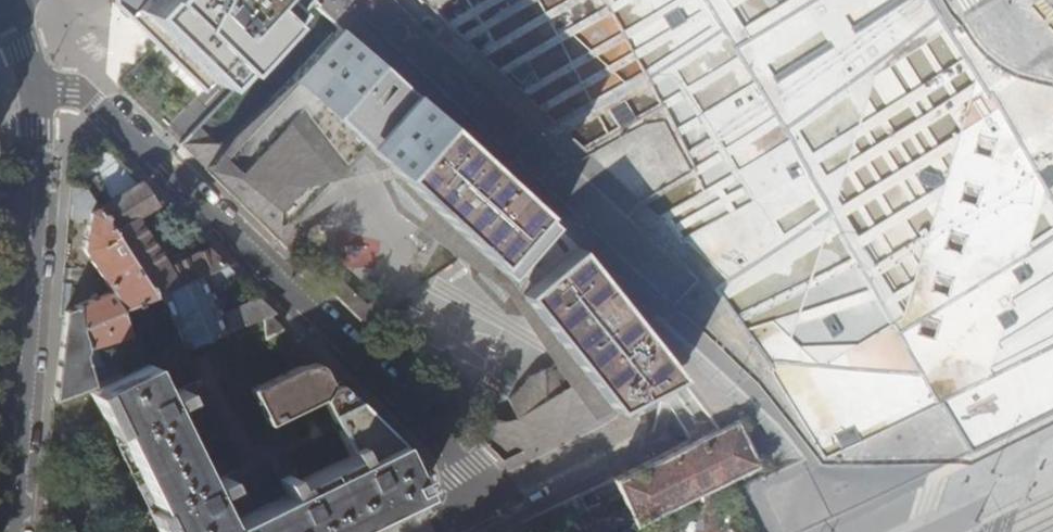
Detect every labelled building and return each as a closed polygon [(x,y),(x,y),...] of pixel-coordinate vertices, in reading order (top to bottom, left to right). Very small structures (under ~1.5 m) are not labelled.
[(207,85),(278,10),(267,0),(144,0),(142,2),(132,12),(167,45),(207,85)] [(199,127),(181,145),(274,236),(363,145),(505,284),(567,359),(524,375),(506,399),(527,451),(607,412),(661,364),(590,267),(578,251),(541,212),(496,172),(458,137),(400,84),(341,29),(224,151),(199,127)] [(87,144),(97,154),(105,146),(99,140),(87,144)] [(90,180),(80,186),(152,295),(159,292),(226,264),(208,247),(166,267),(138,224),(144,219),(141,215),(162,202),(141,181),(109,200),(98,186),(95,187),(90,180)] [(153,297),(152,295),(80,186),(79,186),(70,183),(69,206),(68,217),(68,218),(88,221),(83,250),(110,291),(68,309),(64,311),(64,316),(57,371),(54,399),(95,384),(83,350),(130,334),(121,310),(153,297)] [(226,264),(159,292),(184,348),(275,312),(261,298),(219,315),(210,295),(243,281),(238,277),(226,264)] [(64,311),(68,309),(70,283),(62,283),(60,315),(64,316),(64,311)] [(285,497),(227,525),(212,493),(235,482),(230,473),(207,484),(167,402),(190,391),(185,382),(162,392),(149,364),(119,378),(90,393),(101,415),(110,433),(118,430),(145,486),(157,509),(149,513),(158,531),(342,531),(351,527),(422,493),(401,451),(397,444),(400,442),(367,411),(363,412),(356,400),(338,384),(334,382),(330,383),(321,365),(317,362),(312,361),(304,365),(293,366),(249,388),(266,423),(320,398),(349,456),(300,479),(295,470),(286,474),(283,468),(273,473),(285,497)] [(637,527),(638,526),(736,482),(763,467),(739,420),(719,430),(717,431),(694,442),(680,449),(638,470),(615,481),(637,527)]
